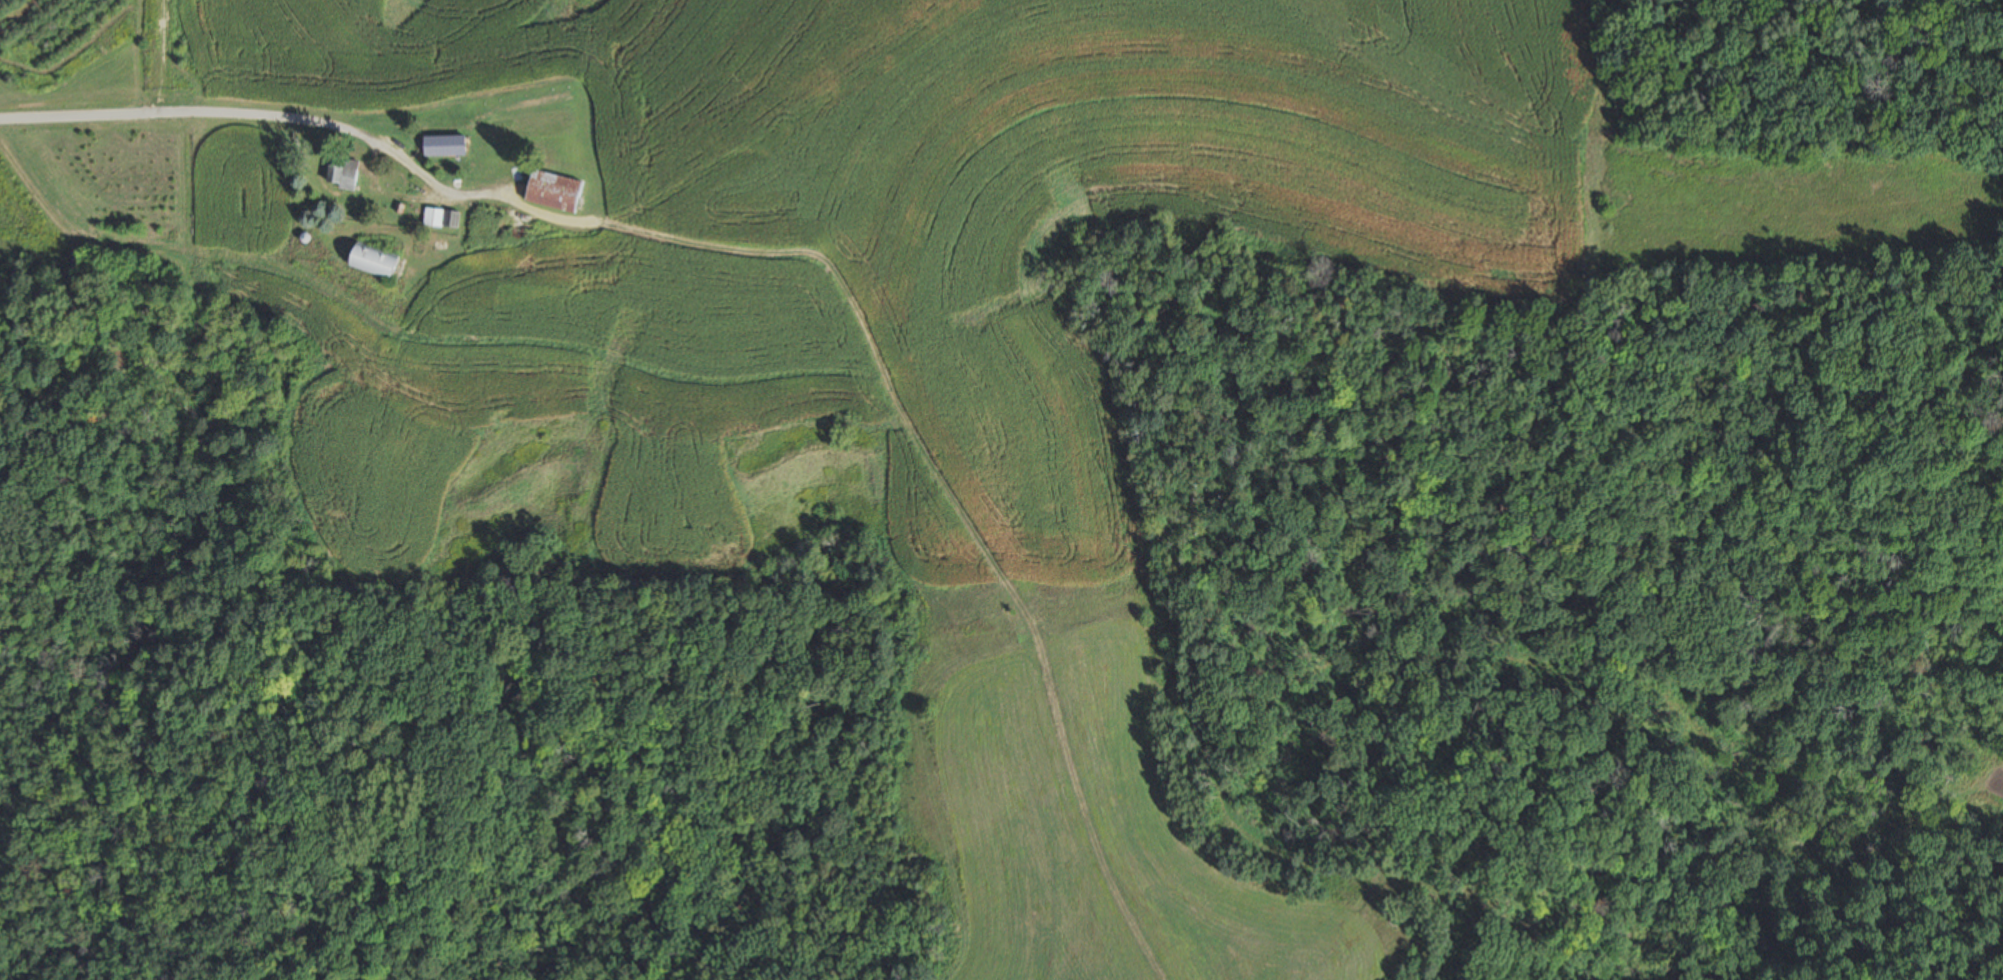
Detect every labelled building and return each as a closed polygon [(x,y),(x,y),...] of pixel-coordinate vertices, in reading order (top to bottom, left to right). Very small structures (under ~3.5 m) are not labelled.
[(465,136),(422,136),(422,158),(465,158),(465,136)] [(360,161),(327,157),(324,187),(357,190),(360,161)] [(520,202),(575,215),(583,182),(528,169),(520,202)] [(424,229),(458,227),(458,209),(423,210),(424,229)] [(399,255),(350,241),(343,266),(392,280),(399,255)]
